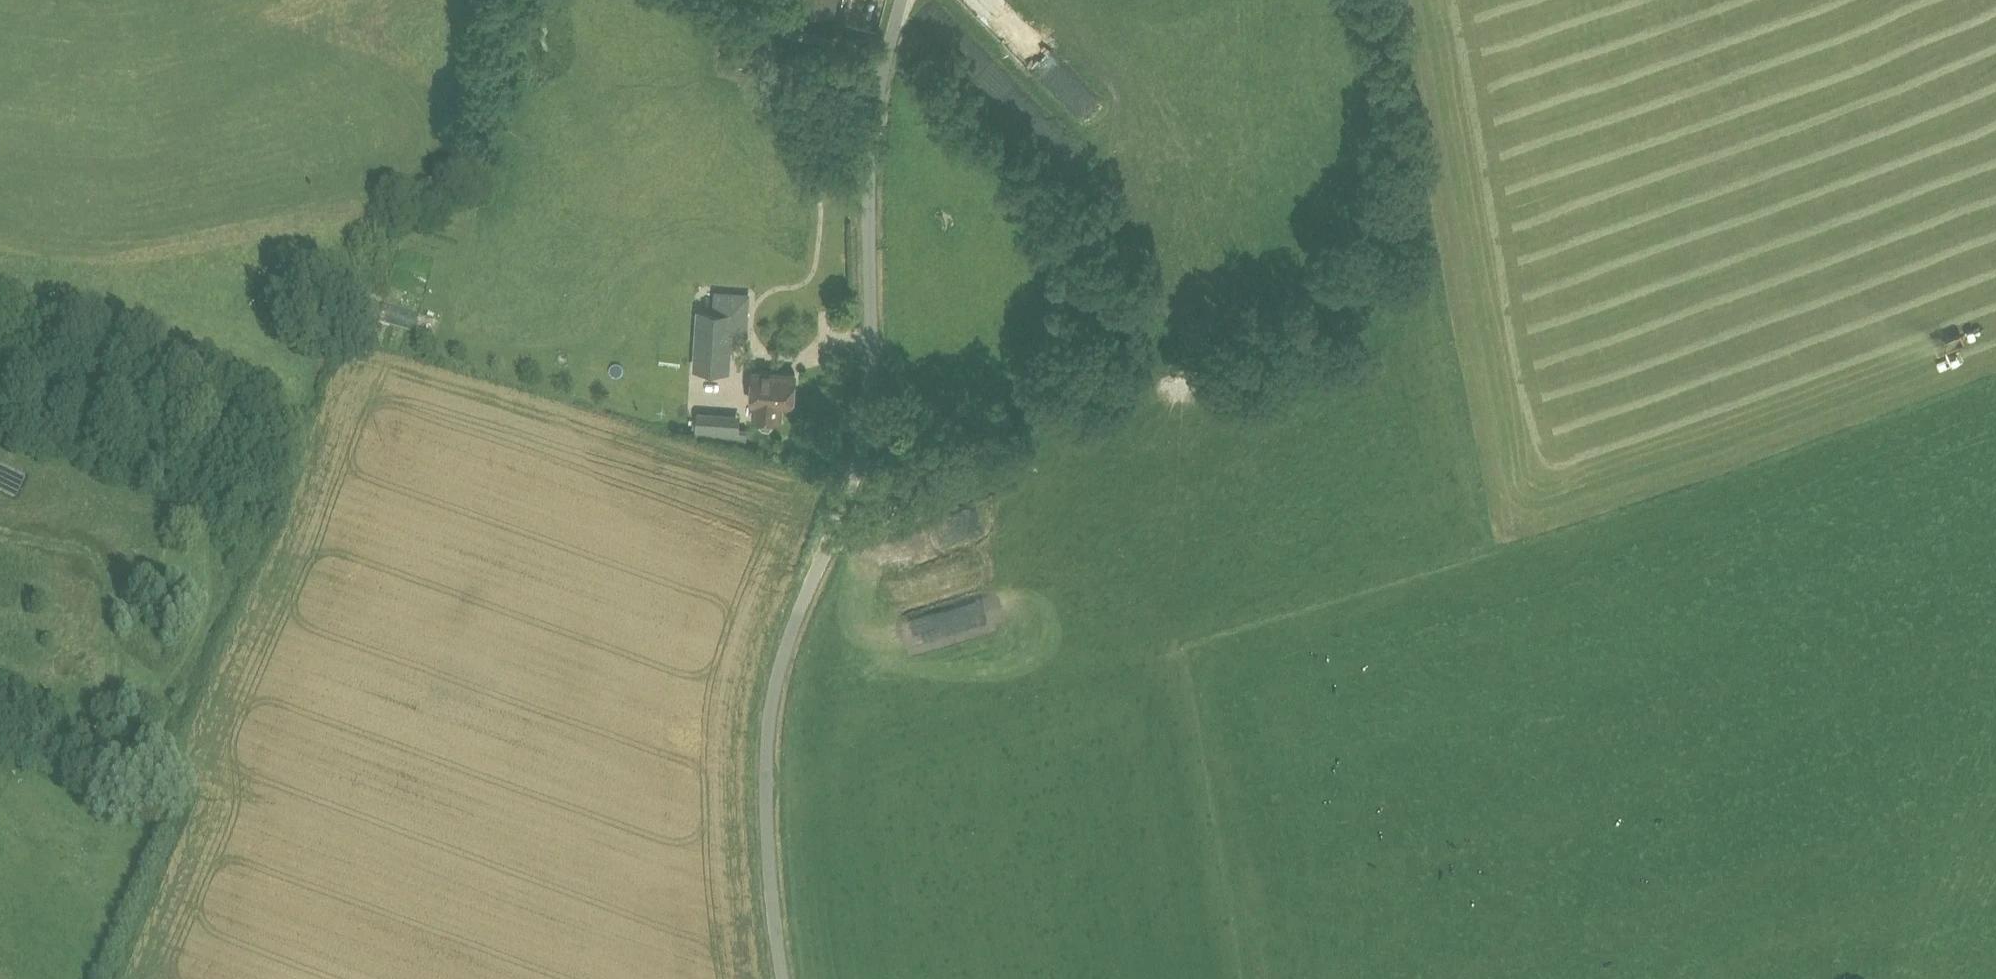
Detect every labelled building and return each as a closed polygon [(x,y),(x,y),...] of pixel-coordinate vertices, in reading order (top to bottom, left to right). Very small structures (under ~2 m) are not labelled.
[(836,18),(838,0),(796,0),(794,12),(836,18)] [(747,296),(717,294),(715,313),(700,312),(697,367),(727,369),(729,332),(745,333),(747,296)] [(773,420),(780,420),(781,403),(792,404),(794,373),(754,371),(752,402),(755,402),(754,418),(760,419),(760,423),(764,428),(769,428),(773,425),(773,420)] [(723,440),(725,413),(698,411),(696,438),(723,440)] [(740,428),(739,441),(746,442),(747,429),(740,428)]
